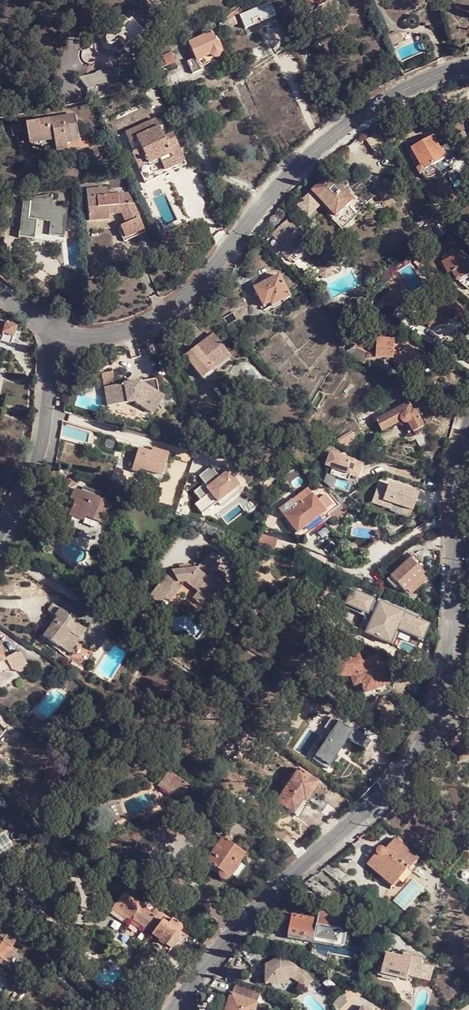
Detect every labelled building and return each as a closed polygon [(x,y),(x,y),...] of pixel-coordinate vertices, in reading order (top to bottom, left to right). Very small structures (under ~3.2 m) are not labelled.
[(256,9),(239,16),(245,29),(255,25),(253,21),(260,18),(262,22),(275,16),(272,7),(266,9),(265,6),(256,10),(256,9)] [(127,22),(124,19),(123,19),(122,19),(120,18),(119,19),(118,19),(117,20),(116,21),(116,22),(116,23),(115,24),(116,24),(116,26),(117,27),(104,38),(104,39),(104,40),(104,42),(104,43),(105,44),(106,45),(107,45),(107,46),(108,46),(109,46),(110,46),(111,46),(112,45),(119,52),(142,31),(131,19),(127,22)] [(195,58),(196,61),(211,55),(211,57),(212,57),(213,57),(214,58),(215,58),(216,58),(217,58),(218,57),(219,57),(220,56),(221,55),(222,54),(222,53),(221,51),(218,42),(215,43),(211,33),(189,43),(195,58)] [(159,52),(153,58),(158,71),(176,63),(171,53),(162,57),(159,52)] [(211,55),(196,61),(199,68),(214,62),(211,57),(211,55)] [(196,61),(195,58),(187,62),(193,74),(200,71),(199,68),(196,61)] [(84,94),(119,88),(116,68),(80,74),(84,94)] [(436,105),(432,98),(424,103),(427,109),(436,105)] [(38,122),(26,124),(27,132),(29,142),(54,138),(56,148),(67,146),(66,137),(79,134),(76,116),(46,120),(47,123),(39,125),(38,122)] [(123,133),(127,143),(133,140),(138,149),(131,153),(130,153),(135,163),(144,158),(147,166),(159,161),(164,172),(176,166),(175,163),(182,160),(170,134),(162,137),(156,140),(152,131),(158,129),(153,118),(123,133)] [(162,137),(158,129),(152,131),(156,140),(162,137)] [(27,132),(14,134),(16,144),(29,142),(27,132)] [(375,134),(367,140),(375,153),(384,148),(375,134)] [(434,138),(419,146),(424,155),(417,159),(421,166),(416,168),(421,176),(423,176),(424,177),(424,178),(425,179),(426,180),(427,180),(428,180),(429,181),(430,181),(431,181),(432,180),(434,179),(451,169),(448,163),(455,159),(448,146),(441,149),(434,138)] [(133,140),(127,143),(131,153),(138,149),(133,140)] [(144,158),(135,163),(138,170),(147,166),(144,158)] [(330,175),(313,192),(336,217),(354,201),(330,175)] [(96,199),(87,200),(90,232),(117,229),(124,243),(145,233),(128,196),(108,198),(107,189),(95,190),(96,199)] [(86,191),(87,200),(96,199),(95,190),(86,191)] [(29,210),(22,210),(20,234),(27,235),(26,238),(35,239),(38,222),(51,223),(50,236),(64,238),(67,210),(30,206),(29,210)] [(291,218),(273,235),(281,244),(299,226),(291,218)] [(296,236),(281,251),(289,259),(291,257),(296,263),(305,255),(303,253),(308,248),(296,236)] [(446,268),(454,277),(458,274),(465,283),(468,280),(468,263),(462,254),(446,268)] [(280,276),(254,289),(264,308),(271,304),(273,307),(292,297),(280,276)] [(317,285),(313,287),(317,296),(322,293),(317,285)] [(394,290),(385,300),(398,311),(407,302),(394,290)] [(437,302),(426,309),(430,315),(424,318),(430,327),(439,322),(440,323),(441,325),(442,326),(443,326),(445,325),(446,325),(447,325),(449,324),(452,322),(460,317),(460,315),(465,312),(458,307),(452,297),(439,305),(437,302)] [(374,308),(388,322),(398,311),(385,300),(383,298),(374,308)] [(10,346),(17,327),(0,321),(0,342),(10,346)] [(201,379),(212,371),(230,356),(213,335),(184,357),(201,379)] [(379,339),(378,358),(398,360),(395,364),(409,376),(417,368),(421,371),(428,363),(409,347),(402,356),(396,350),(396,340),(379,339)] [(358,348),(352,359),(364,365),(370,355),(358,348)] [(230,356),(212,371),(213,373),(232,359),(230,356)] [(105,387),(108,405),(135,401),(135,404),(153,414),(163,396),(158,393),(156,379),(105,387)] [(368,393),(349,404),(352,409),(370,398),(368,393)] [(385,431),(402,423),(405,424),(409,423),(413,432),(425,428),(413,402),(379,417),(385,431)] [(405,424),(402,423),(408,435),(413,432),(409,423),(405,424)] [(313,436),(309,447),(313,449),(314,446),(317,438),(313,436)] [(138,448),(130,469),(141,474),(143,470),(160,477),(168,455),(151,449),(150,452),(138,448)] [(200,498),(206,492),(220,508),(242,488),(224,469),(217,476),(209,466),(198,476),(204,483),(194,491),(200,498)] [(78,498),(76,503),(64,529),(77,535),(78,532),(79,533),(72,549),(88,556),(111,503),(76,488),(73,496),(78,498)] [(292,499),(279,509),(298,533),(326,510),(314,495),(298,507),(292,499)] [(269,515),(265,525),(273,528),(276,519),(269,515)] [(262,533),(258,547),(274,549),(277,539),(262,533)] [(405,556),(386,575),(408,597),(427,578),(405,556)] [(160,603),(167,596),(178,582),(188,582),(199,591),(208,598),(216,588),(219,591),(226,583),(215,574),(219,569),(206,559),(198,569),(190,569),(191,572),(181,573),(181,570),(172,570),(163,582),(162,581),(151,595),(160,603)] [(181,563),(181,570),(181,573),(191,572),(190,569),(190,563),(181,563)] [(178,582),(167,596),(169,598),(179,586),(178,582)] [(364,613),(371,599),(350,588),(343,602),(364,613)] [(208,598),(199,591),(194,597),(202,604),(208,598)] [(385,609),(372,637),(390,644),(401,620),(416,627),(421,616),(381,598),(377,605),(385,609)] [(44,637),(59,648),(69,634),(77,639),(86,628),(57,606),(52,613),(58,618),(44,637)] [(69,634),(59,648),(67,654),(77,639),(69,634)] [(10,670),(21,675),(29,669),(20,653),(3,662),(0,657),(0,676),(10,670)] [(341,680),(351,677),(372,670),(370,662),(360,665),(357,657),(352,658),(351,656),(332,663),(336,674),(338,673),(341,680)] [(372,670),(351,677),(355,687),(362,685),(365,694),(389,685),(390,684),(391,683),(391,682),(392,680),(391,679),(391,678),(390,677),(389,676),(388,675),(387,675),(385,675),(382,666),(372,670)] [(389,685),(365,694),(367,699),(391,691),(389,685)] [(216,710),(211,704),(202,710),(207,716),(216,710)] [(338,722),(315,757),(329,767),(353,731),(338,722)] [(191,785),(169,770),(162,782),(183,797),(191,785)] [(292,778),(285,788),(295,794),(290,803),(301,809),(318,783),(297,770),(292,778)] [(68,772),(63,776),(72,786),(77,782),(68,772)] [(295,794),(285,788),(276,803),(296,816),(301,809),(290,803),(295,794)] [(419,859),(395,839),(386,851),(383,848),(380,848),(378,849),(377,851),(377,853),(367,864),(393,886),(408,869),(410,870),(419,859)] [(221,840),(206,863),(220,872),(219,874),(219,875),(219,876),(220,877),(220,878),(220,879),(222,880),(223,881),(225,881),(226,881),(227,881),(228,880),(229,879),(230,877),(231,875),(235,879),(244,867),(238,863),(244,855),(221,840)] [(330,892),(311,878),(305,884),(304,884),(326,900),(330,892)] [(111,907),(129,920),(131,918),(140,906),(143,908),(122,892),(111,907)] [(140,906),(131,918),(141,926),(152,934),(162,921),(164,922),(167,917),(154,908),(150,913),(143,908),(140,906)] [(317,920),(293,916),(292,916),(288,936),(305,939),(306,938),(316,940),(319,920),(317,920)] [(141,926),(131,918),(127,923),(138,930),(141,926)] [(319,920),(316,940),(339,943),(342,920),(329,918),(326,919),(319,918),(319,920)] [(162,921),(152,934),(167,946),(176,934),(177,934),(181,929),(181,926),(172,920),(171,921),(168,925),(164,922),(162,921)] [(3,960),(12,947),(20,934),(2,921),(0,924),(0,964),(3,960)] [(25,937),(20,934),(12,947),(17,950),(25,937)] [(167,946),(152,934),(148,940),(151,943),(151,949),(164,959),(180,937),(177,934),(167,946)] [(249,960),(255,952),(246,944),(240,950),(249,960)] [(12,947),(3,960),(8,963),(17,950),(12,947)] [(257,951),(255,952),(249,960),(247,962),(253,967),(268,955),(257,951)] [(382,973),(407,980),(408,976),(413,957),(403,955),(402,958),(387,954),(382,973)] [(264,967),(262,975),(262,983),(267,983),(268,984),(274,984),(286,976),(293,980),(296,983),(305,976),(301,972),(277,957),(264,964),(264,967)] [(408,976),(418,978),(427,980),(430,967),(421,965),(423,959),(413,957),(408,976)] [(309,981),(305,976),(296,983),(300,989),(309,981)] [(236,984),(232,995),(257,1004),(261,993),(236,984)] [(331,1005),(336,1009),(346,1009),(360,995),(351,986),(331,1005)] [(258,1005),(257,1004),(232,995),(231,995),(226,1009),(256,1009),(258,1005)]
